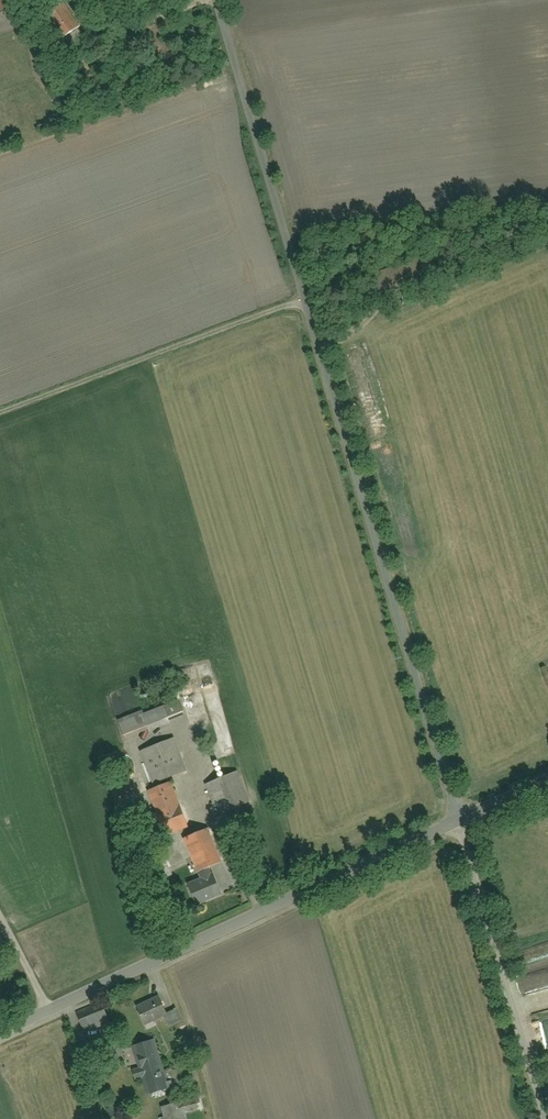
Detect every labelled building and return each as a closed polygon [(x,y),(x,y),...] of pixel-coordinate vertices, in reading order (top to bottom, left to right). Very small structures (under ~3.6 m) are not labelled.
[(11,8),(8,0),(0,0),(0,13),(11,8)] [(62,1),(42,15),(66,49),(86,35),(62,1)] [(182,701),(149,715),(147,711),(122,721),(129,739),(187,715),(182,701)] [(176,743),(143,755),(153,782),(186,770),(176,743)] [(239,773),(206,785),(217,815),(250,803),(239,773)] [(177,784),(146,794),(161,840),(192,830),(177,784)] [(195,885),(204,905),(226,895),(213,866),(224,861),(210,830),(184,841),(199,873),(202,872),(206,880),(195,885)] [(10,935),(0,918),(0,941),(10,935)] [(140,1006),(149,1029),(168,1022),(170,1028),(184,1023),(179,1009),(168,1013),(162,998),(140,1006)] [(76,1012),(85,1036),(115,1025),(106,1001),(76,1012)] [(155,1043),(133,1051),(150,1099),(172,1091),(155,1043)] [(161,1118),(162,1118),(189,1118),(187,1110),(161,1118)]
